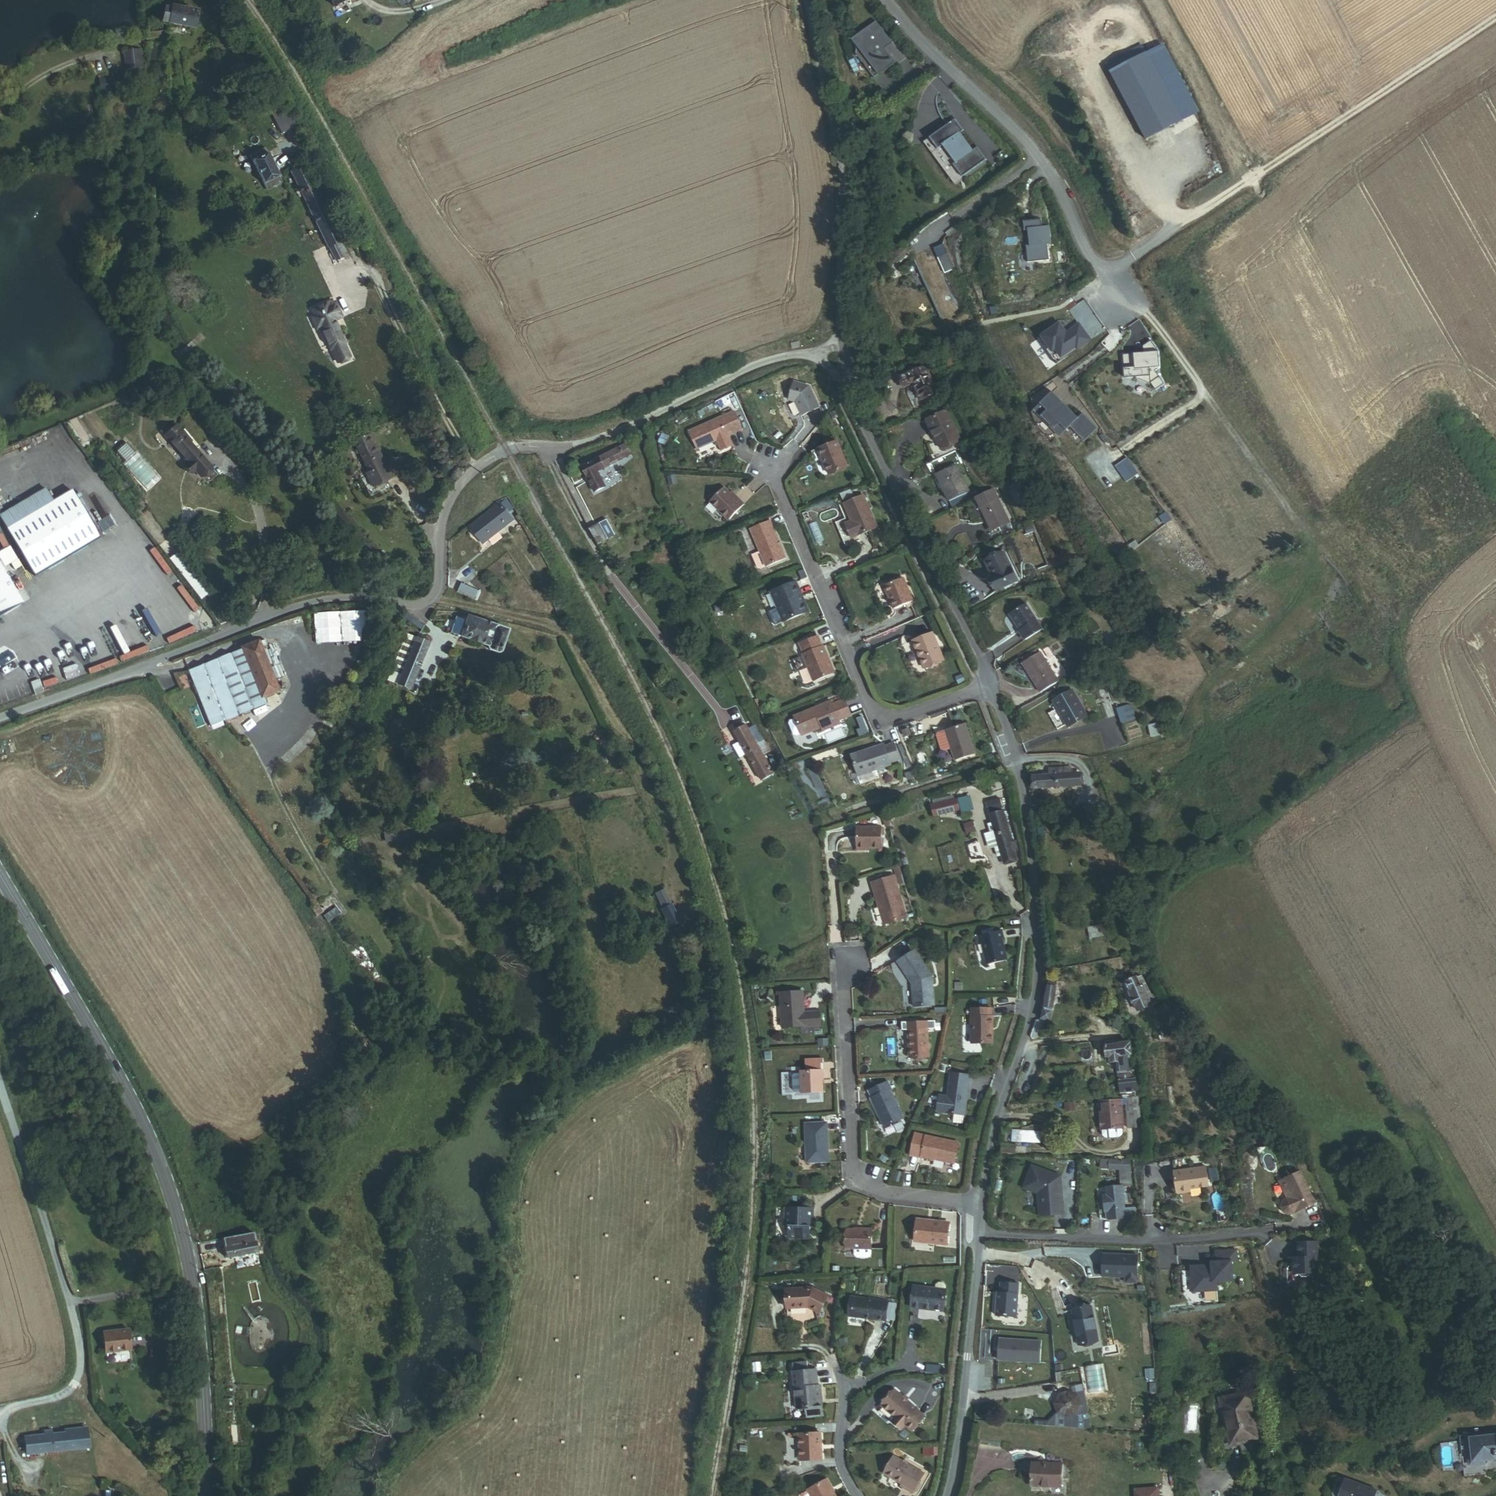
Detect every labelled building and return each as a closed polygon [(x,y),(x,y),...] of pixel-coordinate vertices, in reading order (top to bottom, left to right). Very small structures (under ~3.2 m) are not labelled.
[(352,10),(348,0),(330,0),(336,15),(352,10)] [(198,14),(170,9),(169,11),(164,10),(161,29),(194,34),(198,14)] [(894,46),(878,24),(853,42),(862,54),(879,78),(897,66),(887,52),(894,46)] [(142,48),(124,48),(123,70),(142,70),(142,48)] [(1147,57),(1144,50),(1108,68),(1146,142),(1182,124),(1147,57)] [(1161,50),(1147,57),(1182,124),(1196,117),(1161,50)] [(879,78),(862,54),(857,57),(875,82),(879,78)] [(274,143),(288,137),(281,121),(267,126),(274,143)] [(986,163),(977,151),(971,155),(959,137),(964,134),(955,123),(929,141),(937,153),(942,148),(955,166),(952,168),(961,181),(986,163)] [(266,191),(281,184),(264,150),(249,157),(266,191)] [(333,262),(347,255),(304,165),(290,171),(333,262)] [(1047,265),(1045,250),(1048,249),(1047,232),(1040,232),(1040,224),(1021,226),(1022,235),(1027,235),(1028,250),(1024,251),(1025,267),(1047,265)] [(957,316),(928,251),(912,258),(941,323),(957,316)] [(941,323),(912,258),(910,259),(939,324),(941,323)] [(326,308),(335,304),(332,298),(323,302),(326,308)] [(349,352),(334,319),(341,316),(335,304),(326,308),(323,302),(310,308),(314,314),(319,326),(334,359),(349,352)] [(314,328),(319,326),(314,314),(309,316),(314,328)] [(1067,334),(1061,326),(1045,338),(1055,353),(1058,351),(1065,360),(1079,350),(1080,352),(1093,342),(1082,327),(1068,337),(1066,335),(1067,334)] [(1166,387),(1157,374),(1161,371),(1160,354),(1152,344),(1144,349),(1145,355),(1145,358),(1132,359),(1130,357),(1124,358),(1126,382),(1137,380),(1137,381),(1153,387),(1157,393),(1166,387)] [(334,359),(336,364),(351,357),(349,352),(334,359)] [(916,408),(936,398),(922,371),(894,385),(899,395),(908,391),(916,408)] [(798,415),(815,408),(806,387),(790,382),(785,400),(792,403),(798,415)] [(1084,429),(1060,404),(1042,420),(1066,446),(1076,437),(1092,451),(1104,440),(1089,425),(1084,429)] [(717,452),(730,447),(725,437),(737,431),(729,413),(686,432),(694,451),(713,443),(717,452)] [(939,454),(960,444),(947,418),(926,428),(939,454)] [(194,440),(179,423),(167,434),(190,462),(186,465),(193,472),(196,469),(209,484),(220,475),(192,442),(194,440)] [(43,453),(65,446),(60,431),(38,438),(43,453)] [(370,432),(352,441),(374,485),(392,477),(370,432)] [(826,473),(846,463),(836,440),(815,449),(826,473)] [(135,451),(127,441),(117,450),(126,459),(135,451)] [(590,479),(601,472),(630,453),(624,444),(584,469),(590,479)] [(416,510),(429,517),(451,473),(437,466),(416,510)] [(590,479),(593,484),(605,477),(601,472),(590,479)] [(949,508),(968,498),(955,473),(935,482),(949,508)] [(1019,508),(1030,503),(1022,487),(1012,492),(1019,508)] [(7,529),(54,500),(47,488),(0,516),(0,517),(7,529)] [(7,529),(35,576),(100,536),(71,489),(54,500),(7,529)] [(727,519),(741,504),(734,498),(732,500),(720,489),(708,502),(727,519)] [(993,535),(1010,526),(994,494),(977,503),(993,535)] [(842,524),(848,538),(874,528),(861,496),(842,504),(849,521),(842,524)] [(949,508),(952,515),(972,505),(968,498),(949,508)] [(473,528),(484,541),(515,515),(503,502),(473,528)] [(602,537),(613,531),(606,517),(589,526),(598,544),(604,541),(602,537)] [(764,569),(785,560),(768,523),(748,531),(757,553),(764,568),(764,569)] [(209,588),(176,548),(166,556),(199,596),(209,588)] [(764,568),(757,553),(748,558),(754,570),(757,571),(764,568)] [(995,591),(1017,581),(1004,554),(985,562),(992,578),(989,579),(995,591)] [(23,602),(0,564),(0,616),(23,602)] [(892,609),(911,602),(902,580),(883,587),(892,609)] [(479,600),(484,590),(464,582),(460,592),(479,600)] [(782,623),(808,611),(796,583),(770,594),(782,623)] [(1042,629),(1026,603),(1009,614),(1025,639),(1042,629)] [(176,625),(186,636),(209,617),(199,605),(176,625)] [(341,620),(341,640),(365,641),(366,612),(314,610),(314,619),(341,620)] [(130,649),(118,620),(99,628),(94,617),(79,623),(96,664),(130,649)] [(484,646),(503,652),(509,630),(467,617),(461,634),(485,642),(484,646)] [(388,679),(397,682),(416,636),(407,632),(388,679)] [(923,668),(942,660),(930,633),(911,641),(923,668)] [(397,682),(411,688),(431,642),(416,636),(397,682)] [(815,682),(834,674),(818,637),(800,645),(815,682)] [(191,668),(208,715),(263,695),(279,689),(262,642),(191,668)] [(6,674),(21,665),(13,650),(0,658),(0,664),(6,674)] [(1040,692),(1058,682),(1041,652),(1024,663),(1040,692)] [(1065,726),(1086,715),(1071,688),(1051,699),(1065,726)] [(208,715),(213,727),(267,707),(263,695),(208,715)] [(822,732),(841,725),(840,722),(851,717),(845,701),(833,706),(832,703),(794,717),(795,720),(801,735),(801,736),(820,729),(822,732)] [(1121,718),(1132,715),(1130,710),(1120,713),(1121,718)] [(1126,733),(1140,728),(1136,714),(1132,715),(1121,718),(1126,733)] [(801,735),(795,720),(789,722),(788,725),(793,736),(796,737),(801,735)] [(975,754),(964,723),(946,730),(952,749),(957,761),(975,754)] [(1150,736),(1159,734),(1156,723),(1147,725),(1150,736)] [(760,761),(766,758),(751,732),(744,736),(739,728),(731,733),(760,783),(769,777),(760,761)] [(952,749),(946,730),(939,732),(937,735),(942,750),(945,751),(952,749)] [(892,764),(900,761),(895,745),(885,748),(884,746),(852,755),(859,778),(893,768),(892,764)] [(1036,793),(1079,790),(1078,779),(1072,779),(1072,769),(1049,771),(1050,780),(1035,781),(1036,793)] [(937,816),(959,809),(957,802),(935,808),(937,816)] [(993,810),(996,821),(1009,818),(1006,807),(993,810)] [(1090,831),(1100,828),(1096,814),(1086,817),(1090,831)] [(1017,850),(1009,818),(996,821),(998,830),(1006,862),(1009,871),(1022,868),(1019,858),(1022,858),(1020,849),(1017,850)] [(964,824),(966,833),(975,831),(973,822),(964,824)] [(857,852),(879,852),(879,831),(857,830),(857,852)] [(1006,862),(998,830),(994,831),(996,839),(990,840),(993,853),(999,851),(1002,863),(1006,862)] [(884,932),(906,925),(894,887),(872,894),(884,932)] [(675,939),(684,936),(679,920),(670,923),(675,939)] [(1091,944),(1110,940),(1108,929),(1089,933),(1091,944)] [(987,967),(1009,962),(1003,933),(981,938),(987,967)] [(934,1009),(933,981),(916,954),(899,964),(914,985),(915,1010),(934,1009)] [(1141,1016),(1155,1009),(1143,987),(1129,994),(1141,1016)] [(1034,1042),(1045,1042),(1058,994),(1046,991),(1034,1042)] [(816,1030),(823,1030),(821,1015),(805,1016),(803,996),(781,998),(785,1033),(802,1032),(816,1030)] [(974,1045),(994,1046),(994,1012),(974,1012),(974,1045)] [(803,1040),(816,1039),(816,1030),(802,1032),(803,1040)] [(912,1060),(932,1059),(930,1031),(910,1032),(912,1060)] [(1111,1061),(1128,1058),(1129,1042),(1105,1045),(1106,1057),(1111,1056),(1111,1061)] [(1119,1092),(1139,1091),(1133,1065),(1117,1067),(1119,1092)] [(824,1084),(827,1084),(826,1074),(804,1076),(806,1097),(825,1096),(824,1084)] [(939,1112),(967,1116),(972,1078),(953,1076),(949,1099),(941,1098),(939,1112)] [(888,1131),(908,1121),(891,1086),(871,1095),(888,1131)] [(1125,1131),(1139,1130),(1136,1094),(1122,1096),(1125,1131)] [(1122,1125),(1121,1099),(1102,1100),(1102,1105),(1098,1105),(1100,1126),(1121,1125),(1122,1125)] [(1122,1130),(1121,1125),(1100,1126),(1101,1132),(1103,1134),(1106,1135),(1117,1134),(1120,1133),(1122,1130)] [(812,1166),(831,1165),(829,1127),(811,1128),(812,1166)] [(1012,1141),(1041,1143),(1042,1131),(1012,1129),(1012,1141)] [(913,1159),(959,1167),(963,1146),(918,1137),(913,1159)] [(1006,1156),(1020,1157),(1021,1147),(1008,1146),(1006,1156)] [(1101,1169),(1131,1170),(1131,1160),(1101,1158),(1101,1169)] [(1061,1178),(1031,1166),(1023,1186),(1038,1196),(1040,1217),(1064,1215),(1061,1178)] [(1205,1167),(1173,1173),(1177,1197),(1193,1194),(1192,1190),(1209,1187),(1205,1167)] [(1316,1204),(1300,1173),(1280,1182),(1287,1199),(1282,1203),(1281,1209),(1285,1214),(1291,1216),(1316,1204)] [(1127,1198),(1123,1198),(1122,1184),(1106,1186),(1109,1220),(1124,1218),(1123,1205),(1128,1205),(1127,1198)] [(813,1231),(818,1231),(818,1213),(790,1213),(790,1242),(813,1243),(813,1231)] [(921,1242),(953,1246),(955,1226),(923,1222),(921,1242)] [(225,1259),(253,1254),(249,1233),(203,1242),(206,1255),(223,1252),(225,1259)] [(853,1253),(877,1251),(876,1233),(852,1235),(853,1253)] [(1318,1277),(1316,1244),(1297,1245),(1298,1260),(1298,1278),(1301,1280),(1307,1280),(1309,1277),(1318,1277)] [(1231,1279),(1231,1262),(1237,1262),(1236,1249),(1215,1249),(1216,1260),(1211,1260),(1211,1263),(1211,1265),(1205,1265),(1205,1263),(1190,1264),(1191,1289),(1212,1288),(1212,1280),(1231,1279)] [(207,1262),(225,1259),(223,1252),(206,1255),(207,1262)] [(1137,1254),(1104,1254),(1103,1277),(1128,1277),(1128,1282),(1136,1283),(1137,1254)] [(913,1307),(945,1310),(948,1282),(937,1281),(937,1288),(915,1286),(913,1307)] [(1016,1316),(1019,1283),(1001,1282),(1000,1292),(998,1291),(996,1314),(1016,1316)] [(801,1312),(815,1318),(822,1300),(804,1293),(783,1296),(785,1315),(801,1312)] [(853,1317),(887,1320),(889,1302),(855,1299),(853,1317)] [(887,1320),(898,1321),(899,1303),(889,1302),(887,1320)] [(1078,1346),(1098,1341),(1091,1305),(1071,1309),(1078,1346)] [(104,1351),(128,1348),(126,1328),(102,1332),(104,1351)] [(1040,1362),(1042,1341),(999,1338),(998,1359),(1040,1362)] [(807,1422),(823,1420),(818,1390),(815,1391),(812,1374),(790,1378),(796,1415),(806,1414),(807,1422)] [(1082,1378),(1074,1379),(1076,1392),(1078,1393),(1081,1402),(1076,1411),(1066,1414),(1057,1410),(1045,1422),(1045,1425),(1091,1429),(1082,1378)] [(911,1432),(928,1411),(898,1388),(882,1408),(896,1419),(894,1422),(903,1429),(905,1427),(911,1432)] [(1081,1402),(1078,1393),(1076,1392),(1069,1389),(1059,1392),(1054,1401),(1057,1410),(1066,1414),(1076,1411),(1081,1402)] [(1233,1442),(1260,1435),(1249,1390),(1222,1397),(1233,1442)] [(29,1458),(89,1450),(86,1428),(73,1430),(73,1433),(52,1436),(50,1431),(42,1432),(43,1436),(26,1439),(25,1433),(17,1435),(20,1453),(28,1452),(29,1458)] [(1473,1466),(1495,1463),(1495,1437),(1470,1439),(1473,1466)] [(802,1466),(823,1464),(821,1438),(800,1440),(802,1466)] [(904,1487),(916,1493),(926,1475),(895,1459),(887,1475),(905,1485),(904,1487)] [(1030,1489),(1061,1492),(1063,1469),(1032,1466),(1030,1489)] [(1345,1480),(1341,1495),(1379,1495),(1380,1493),(1345,1480)] [(829,1485),(812,1495),(836,1495),(829,1485)] [(1158,1486),(1135,1489),(1136,1495),(1159,1495),(1158,1486)]
